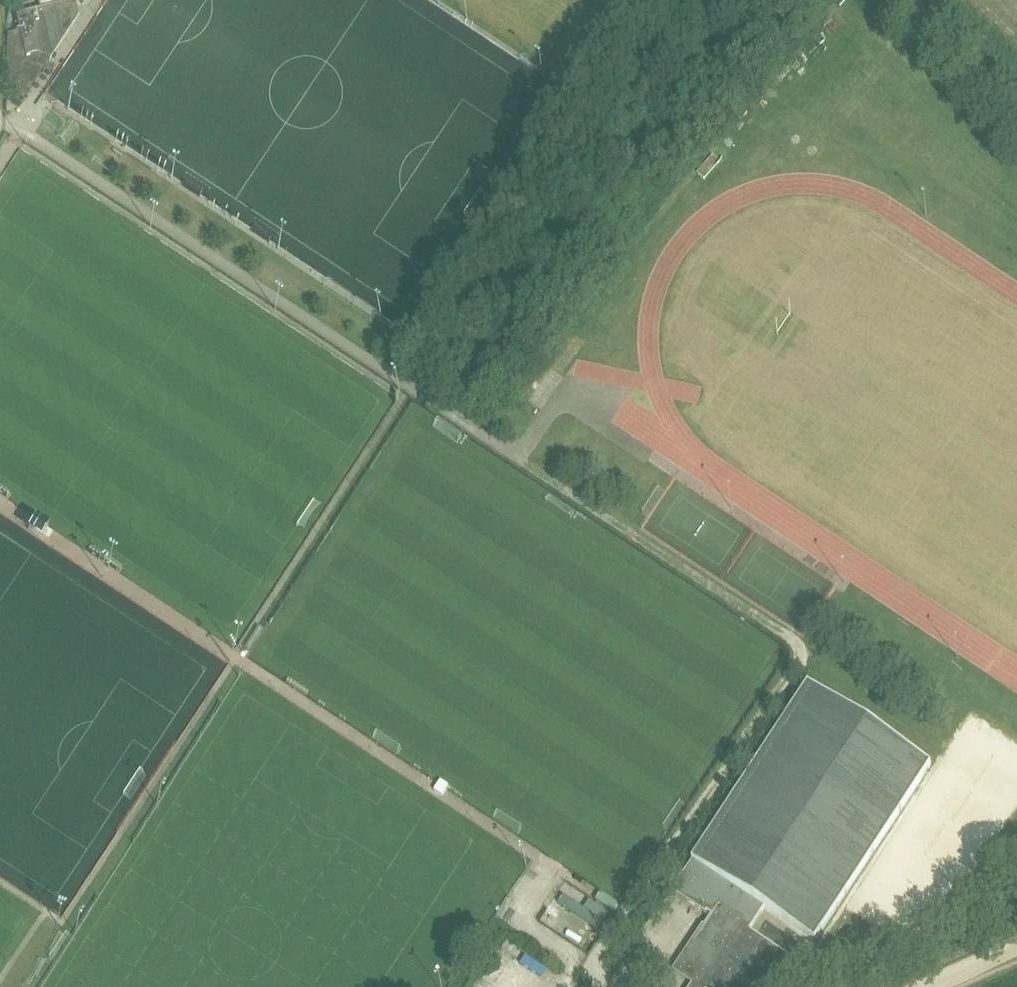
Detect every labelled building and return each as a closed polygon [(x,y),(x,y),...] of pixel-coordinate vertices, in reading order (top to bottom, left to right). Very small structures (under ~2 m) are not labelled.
[(16,14),(18,26),(20,34),(26,56),(37,53),(49,61),(50,60),(48,59),(76,16),(73,2),(81,0),(39,0),(40,3),(41,8),(16,14)] [(768,909),(816,941),(932,763),(808,682),(692,859),(692,860),(672,890),(710,917),(674,970),(693,983),(690,986),(768,986),(789,956),(753,932),(768,909)] [(564,895),(559,903),(598,929),(609,914),(590,901),(584,909),(564,895)]
